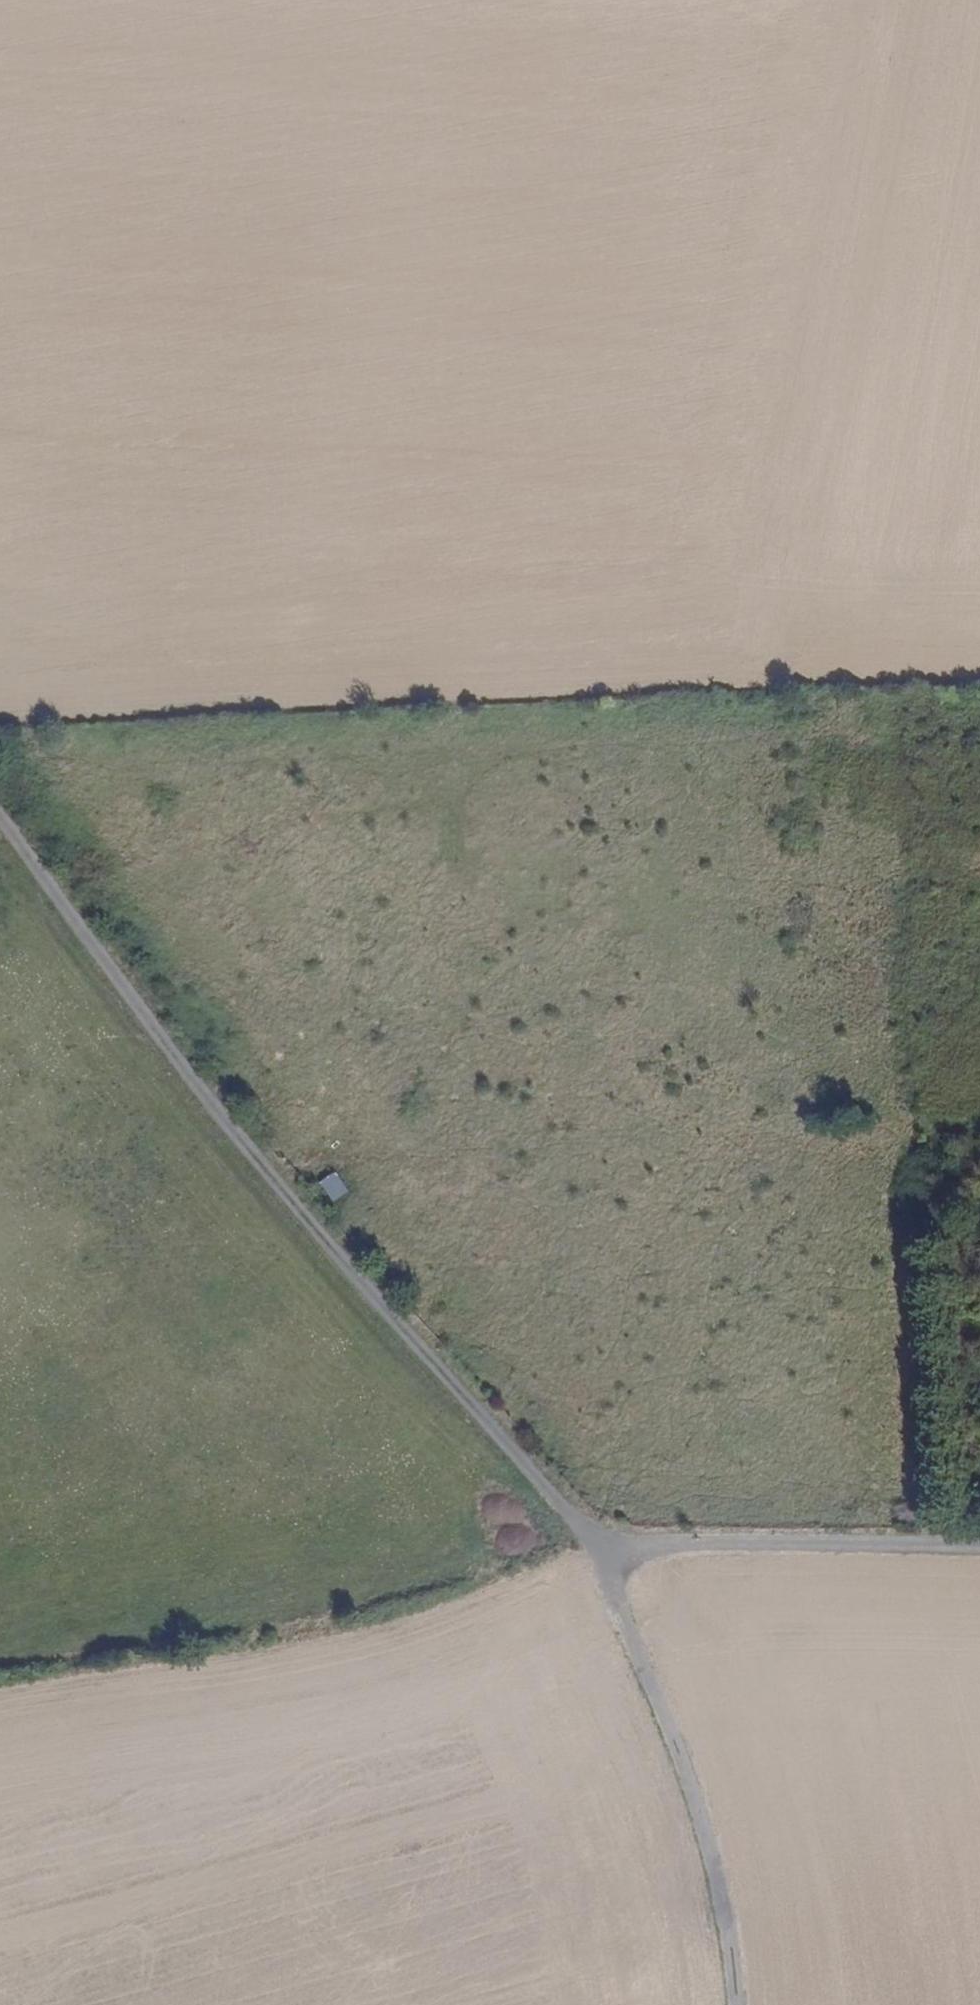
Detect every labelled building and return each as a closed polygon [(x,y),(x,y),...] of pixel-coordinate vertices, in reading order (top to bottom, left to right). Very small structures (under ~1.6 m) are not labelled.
[(334,1171),(318,1182),(333,1203),(349,1191),(334,1171)]
